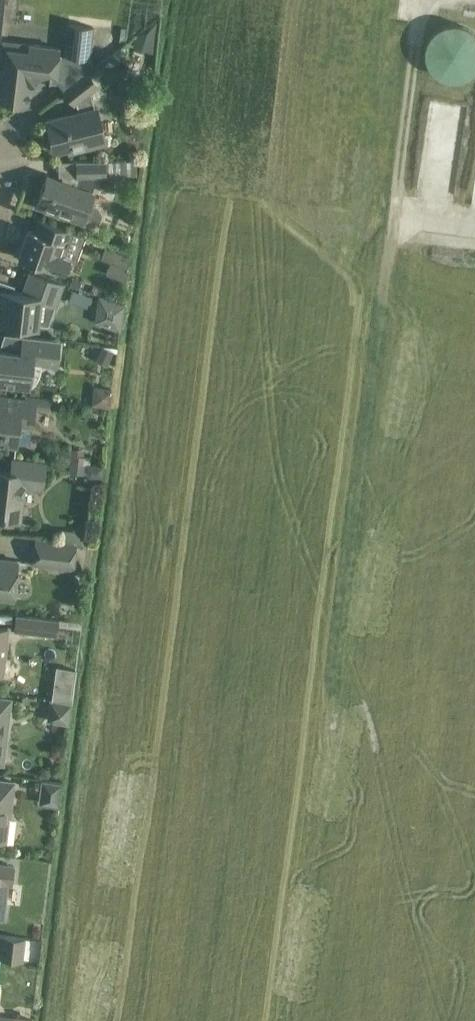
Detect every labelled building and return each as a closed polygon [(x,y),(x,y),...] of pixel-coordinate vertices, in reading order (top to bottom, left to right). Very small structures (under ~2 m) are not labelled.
[(88,58),(92,26),(68,23),(65,55),(88,58)] [(474,77),(474,25),(440,24),(439,76),(474,77)] [(58,60),(59,47),(1,41),(0,53),(0,99),(27,102),(30,83),(36,78),(56,80),(58,60)] [(68,152),(88,147),(105,142),(96,107),(94,107),(90,90),(97,84),(87,72),(63,90),(74,103),(75,102),(78,112),(46,120),(54,151),(67,148),(68,152)] [(136,159),(118,160),(118,174),(137,174),(136,159)] [(108,169),(108,160),(76,160),(76,176),(79,175),(75,185),(47,175),(36,205),(55,212),(89,224),(97,221),(100,212),(96,205),(89,203),(93,191),(92,191),(97,175),(105,175),(105,170),(108,169)] [(18,256),(65,273),(69,260),(76,262),(85,235),(69,230),(56,226),(38,219),(33,231),(28,229),(18,256)] [(106,242),(102,251),(100,258),(127,267),(129,252),(106,242)] [(37,327),(37,324),(47,325),(54,306),(63,283),(29,271),(22,292),(12,291),(14,285),(0,280),(0,281),(1,281),(0,283),(0,323),(37,327)] [(97,294),(94,321),(120,330),(124,304),(97,294)] [(6,384),(30,386),(30,384),(33,381),(36,377),(39,370),(40,364),(57,366),(60,340),(22,336),(20,352),(0,349),(0,383),(6,384)] [(101,344),(97,354),(109,360),(113,350),(101,344)] [(95,385),(93,403),(109,405),(111,387),(95,385)] [(5,396),(0,396),(0,443),(17,445),(17,444),(29,446),(31,427),(33,428),(35,408),(48,410),(49,399),(37,397),(36,400),(5,396)] [(71,447),(69,462),(82,463),(84,448),(71,447)] [(19,518),(23,486),(41,488),(44,463),(12,459),(11,472),(0,470),(0,515),(19,518)] [(86,463),(85,470),(90,475),(102,476),(103,464),(90,463),(86,463)] [(58,540),(79,542),(80,535),(77,534),(77,531),(59,529),(58,540)] [(372,532),(372,544),(380,544),(380,532),(372,532)] [(33,563),(72,568),(73,568),(76,542),(79,543),(79,542),(58,540),(57,542),(35,539),(33,563)] [(372,544),(371,556),(379,556),(380,544),(372,544)] [(17,561),(0,559),(0,596),(12,597),(17,561)] [(365,565),(365,577),(373,578),(373,565),(365,565)] [(365,577),(364,589),(372,590),(373,578),(365,577)] [(389,592),(389,600),(401,601),(401,593),(389,592)] [(401,593),(401,601),(413,601),(413,593),(401,593)] [(432,594),(432,602),(444,602),(444,594),(432,594)] [(444,594),(444,602),(456,603),(456,594),(444,594)] [(14,631),(57,636),(58,619),(16,614),(14,631)] [(103,634),(101,646),(109,647),(111,635),(103,634)] [(363,639),(363,652),(371,652),(372,640),(363,639)] [(101,646),(100,658),(108,659),(109,647),(101,646)] [(363,652),(362,664),(370,664),(371,652),(363,652)] [(361,673),(361,685),(369,686),(370,673),(361,673)] [(96,684),(95,696),(103,697),(105,685),(96,684)] [(361,685),(360,697),(368,698),(369,686),(361,685)] [(92,696),(91,704),(104,705),(105,697),(103,697),(95,696),(92,696)] [(1,762),(8,700),(0,699),(0,762),(1,762)] [(61,700),(60,711),(64,715),(70,716),(71,701),(61,700)] [(372,716),(372,724),(384,725),(384,716),(372,716)] [(384,716),(384,725),(396,725),(397,717),(384,716)] [(406,718),(405,726),(417,727),(418,719),(406,718)] [(418,719),(417,727),(429,728),(430,720),(418,719)] [(439,720),(439,729),(451,730),(451,721),(439,720)] [(451,721),(451,730),(463,730),(464,722),(451,721)] [(41,779),(40,787),(43,792),(60,794),(61,782),(41,779)] [(0,780),(0,833),(2,816),(9,817),(14,782),(0,780)] [(333,858),(330,870),(338,871),(340,859),(333,858)] [(0,864),(0,919),(3,919),(6,894),(2,894),(3,883),(12,885),(14,866),(0,864)] [(330,870),(328,882),(336,883),(338,871),(330,870)] [(320,890),(318,902),(326,903),(328,891),(320,890)] [(318,902),(315,914),(323,915),(326,903),(318,902)] [(313,922),(311,934),(319,936),(321,924),(313,922)] [(340,927),(339,934),(351,937),(352,929),(340,927)] [(352,929),(351,937),(362,939),(364,931),(352,929)] [(311,934),(308,946),(316,948),(319,936),(311,934)] [(25,938),(1,935),(0,940),(0,958),(22,960),(25,938)] [(382,935),(381,943),(393,946),(394,938),(382,935)] [(394,938),(393,946),(405,948),(406,940),(394,938)] [(425,944),(423,952),(435,954),(437,946),(425,944)] [(435,954),(434,958),(442,960),(445,948),(437,946),(435,954)]
